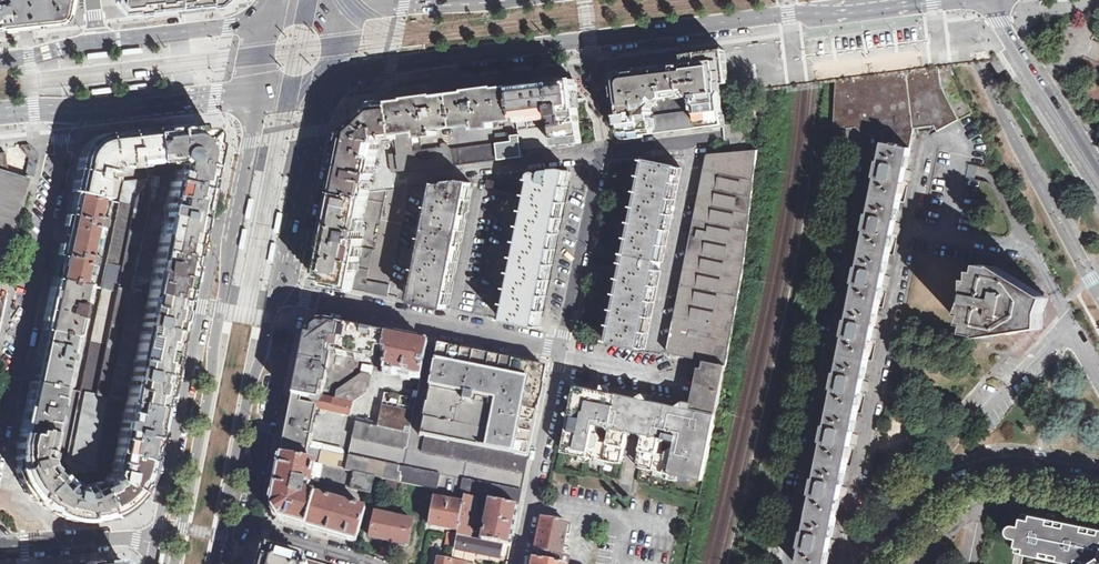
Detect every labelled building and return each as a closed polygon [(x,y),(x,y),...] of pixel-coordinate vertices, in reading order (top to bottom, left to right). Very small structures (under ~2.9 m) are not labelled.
[(2,23),(24,21),(57,17),(70,5),(71,0),(0,0),(0,9),(2,23)] [(182,3),(182,0),(120,0),(128,9),(182,3)] [(720,84),(729,83),(728,71),(727,63),(725,51),(725,50),(711,52),(700,53),(686,55),(685,55),(686,65),(717,61),(719,76),(720,84)] [(938,54),(940,63),(956,60),(955,51),(938,54)] [(992,62),(999,73),(1006,69),(1001,60),(992,62)] [(619,100),(624,137),(725,124),(720,84),(719,76),(717,61),(686,65),(656,69),(624,73),(621,74),(618,76),(617,78),(617,82),(619,100)] [(915,128),(936,126),(938,131),(973,113),(951,67),(837,82),(834,127),(846,127),(846,128),(856,130),(861,136),(871,136),(879,135),(881,149),(895,151),(909,153),(915,128)] [(513,87),(519,124),(522,150),(582,142),(575,79),(513,87)] [(457,132),(519,124),(513,87),(453,95),(457,132)] [(457,132),(453,95),(436,97),(412,100),(410,100),(407,100),(389,103),(377,104),(375,105),(364,116),(346,133),(334,192),(368,200),(371,182),(370,182),(372,175),(373,175),(379,144),(383,141),(393,139),(398,139),(400,154),(390,155),(393,173),(461,163),(457,132)] [(700,360),(705,361),(727,365),(747,254),(757,150),(749,150),(747,141),(746,135),(734,123),(725,124),(726,135),(727,140),(730,140),(731,145),(727,146),(728,153),(708,155),(668,353),(688,357),(700,360)] [(522,150),(519,124),(457,132),(461,163),(523,155),(522,150)] [(151,131),(155,164),(157,164),(175,162),(177,164),(174,182),(206,189),(211,165),(212,157),(214,147),(214,145),(212,140),(211,139),(204,131),(202,129),(197,126),(195,127),(151,131)] [(151,131),(127,134),(118,135),(115,135),(104,136),(94,141),(84,149),(80,158),(72,192),(105,200),(109,182),(111,182),(114,173),(112,172),(112,166),(120,169),(126,167),(126,170),(134,169),(134,167),(147,165),(149,179),(150,176),(151,176),(157,164),(155,164),(151,131)] [(757,150),(758,141),(747,141),(749,150),(757,150)] [(26,175),(34,176),(38,155),(29,145),(21,145),(21,146),(21,148),(20,148),(21,149),(21,150),(22,150),(29,158),(26,175)] [(881,149),(879,161),(876,177),(878,177),(870,214),(868,214),(865,230),(867,230),(860,267),(858,267),(855,282),(857,283),(849,320),(847,320),(844,335),(846,335),(838,373),(836,372),(833,388),(835,389),(828,426),(825,425),(822,441),(824,442),(817,478),(814,478),(811,493),(813,494),(806,531),(804,531),(801,546),(803,546),(799,563),(826,563),(909,153),(895,151),(881,149)] [(0,153),(0,259),(4,260),(29,179),(7,172),(5,152),(0,153)] [(610,341),(643,348),(659,270),(655,269),(657,261),(661,262),(680,168),(653,162),(647,160),(646,163),(643,176),(610,341)] [(563,170),(537,173),(534,176),(533,181),(529,180),(502,320),(538,327),(570,171),(563,170)] [(151,176),(150,176),(149,179),(134,200),(133,206),(127,233),(143,236),(149,203),(152,203),(155,188),(157,188),(160,177),(151,176)] [(119,203),(133,206),(134,200),(149,179),(123,182),(119,203)] [(489,181),(488,188),(514,192),(515,186),(489,181)] [(206,189),(174,182),(171,182),(159,239),(194,246),(196,234),(198,225),(206,189)] [(419,269),(419,270),(413,301),(413,302),(427,304),(430,305),(431,305),(446,308),(471,184),(468,183),(461,182),(436,185),(419,269)] [(62,237),(53,279),(88,287),(89,284),(87,284),(90,267),(91,268),(94,259),(92,259),(99,229),(100,229),(102,221),(101,221),(100,220),(105,200),(72,192),(66,223),(62,237)] [(361,247),(363,239),(359,238),(359,235),(364,236),(366,227),(361,226),(368,200),(334,192),(325,236),(318,273),(326,284),(345,288),(344,288),(353,289),(361,247)] [(250,221),(254,201),(249,200),(245,220),(248,220),(250,221)] [(119,203),(100,289),(102,290),(115,292),(117,288),(127,233),(133,206),(119,203)] [(277,235),(281,215),(279,215),(277,214),(273,234),(277,235)] [(242,231),(238,251),(240,251),(242,252),(247,232),(242,231)] [(143,236),(127,233),(117,288),(132,291),(143,236)] [(194,246),(159,239),(148,294),(183,302),(194,246)] [(271,265),(276,245),(273,245),(271,244),(267,264),(271,265)] [(358,290),(388,297),(391,285),(366,280),(372,249),(361,247),(353,289),(358,290)] [(1023,323),(1038,326),(1041,312),(1044,296),(1029,293),(1030,288),(1019,286),(1020,281),(1006,279),(1007,273),(995,271),(996,267),(983,264),(980,275),(975,273),(975,281),(971,282),(970,293),(972,294),(970,301),(968,301),(965,311),(969,312),(966,321),(971,321),(969,332),(982,335),(983,330),(995,332),(996,328),(1010,330),(1010,326),(1022,329),(1023,323)] [(53,279),(42,331),(76,339),(88,287),(53,279)] [(132,291),(117,288),(115,292),(105,345),(95,395),(111,398),(132,291)] [(91,342),(105,345),(115,292),(102,290),(91,342)] [(183,302),(148,294),(127,402),(162,409),(169,373),(183,302)] [(341,327),(325,323),(322,323),(318,324),(315,325),(311,327),(309,330),(306,333),(305,336),(299,365),(293,398),(302,399),(317,403),(318,396),(320,389),(326,391),(328,379),(339,381),(352,372),(356,356),(374,360),(376,351),(382,352),(385,335),(341,327)] [(42,331),(31,380),(64,388),(65,389),(76,339),(42,331)] [(388,354),(383,373),(421,381),(428,344),(388,336),(385,335),(382,352),(385,353),(388,354)] [(91,342),(80,391),(95,395),(105,345),(91,342)] [(425,437),(528,457),(545,372),(546,368),(495,357),(489,356),(438,346),(421,436),(425,437)] [(719,405),(727,365),(705,361),(704,365),(703,368),(700,367),(694,399),(719,405)] [(318,396),(317,403),(318,403),(317,408),(317,409),(350,415),(352,403),(368,392),(369,390),(371,376),(362,373),(336,392),(335,400),(318,396)] [(31,380),(20,432),(52,440),(64,388),(31,380)] [(704,479),(719,405),(694,399),(693,404),(664,398),(663,404),(640,399),(596,389),(577,385),(565,446),(564,452),(568,452),(582,455),(582,457),(589,458),(590,457),(591,457),(628,464),(704,479)] [(111,398),(95,395),(80,391),(65,463),(73,472),(85,474),(96,470),(110,402),(111,398)] [(411,435),(417,400),(385,394),(378,427),(411,435)] [(286,432),(280,455),(281,455),(306,460),(307,455),(310,440),(311,437),(313,438),(316,426),(313,426),(317,409),(317,408),(302,405),(302,399),(293,398),(286,432)] [(302,399),(302,405),(317,408),(318,403),(317,403),(302,399)] [(162,409),(127,402),(126,401),(125,406),(116,452),(151,459),(162,409)] [(356,423),(352,439),(351,446),(349,457),(348,458),(346,471),(374,478),(378,479),(401,483),(407,484),(432,490),(438,491),(461,495),(464,496),(478,499),(489,501),(519,507),(522,493),(524,481),(525,476),(528,457),(425,437),(421,436),(417,435),(411,435),(378,427),(356,423)] [(52,440),(20,432),(17,445),(17,449),(17,453),(17,456),(16,457),(17,468),(16,468),(20,480),(18,481),(19,481),(21,484),(24,489),(25,492),(25,493),(26,492),(34,502),(36,501),(59,477),(47,464),(52,440)] [(151,459),(116,452),(112,471),(114,471),(113,476),(106,479),(107,481),(99,484),(111,516),(112,517),(115,516),(117,515),(120,513),(123,511),(123,512),(124,512),(126,509),(125,509),(130,506),(133,504),(134,504),(133,503),(134,502),(139,496),(141,493),(140,492),(142,490),(143,488),(144,485),(146,483),(144,482),(146,479),(147,476),(148,473),(151,459)] [(313,479),(316,464),(317,463),(306,460),(281,455),(274,490),(271,507),(278,519),(320,532),(356,542),(366,508),(305,492),(307,484),(311,485),(313,479)] [(337,469),(346,471),(348,458),(349,457),(340,455),(337,469)] [(316,464),(313,479),(317,481),(370,493),(372,484),(374,478),(346,471),(337,469),(316,464)] [(36,501),(45,509),(46,508),(51,511),(55,513),(60,515),(65,517),(64,519),(65,519),(68,518),(74,519),(77,521),(78,521),(78,520),(83,520),(88,520),(94,520),(99,519),(100,519),(109,516),(111,516),(99,484),(98,482),(79,491),(75,491),(61,475),(59,477),(36,501)] [(432,490),(430,498),(435,499),(430,526),(458,531),(464,496),(461,495),(438,491),(432,490)] [(478,499),(464,496),(458,531),(457,536),(475,539),(475,536),(471,535),(478,499)] [(519,507),(489,501),(482,540),(503,545),(511,546),(519,507)] [(395,516),(376,512),(370,537),(390,541),(395,516)] [(1024,553),(1032,515),(1026,514),(1023,513),(1020,527),(1018,538),(1016,552),(1019,552),(1024,553)] [(1098,559),(1098,529),(1032,515),(1024,553),(1031,555),(1069,563),(1091,563),(1098,559)] [(395,516),(390,541),(409,545),(414,521),(395,516)] [(558,563),(567,563),(569,556),(562,554),(568,524),(550,520),(542,519),(534,559),(558,563)] [(1020,527),(1016,525),(1013,525),(1011,526),(1009,528),(1008,531),(1009,534),(1010,536),(1014,537),(1018,538),(1020,527)] [(448,534),(445,547),(455,549),(457,536),(448,534)] [(478,552),(500,557),(503,545),(482,540),(475,539),(457,536),(455,549),(455,550),(478,554),(478,552)] [(311,560),(272,549),(263,555),(261,563),(310,563),(311,560)]
